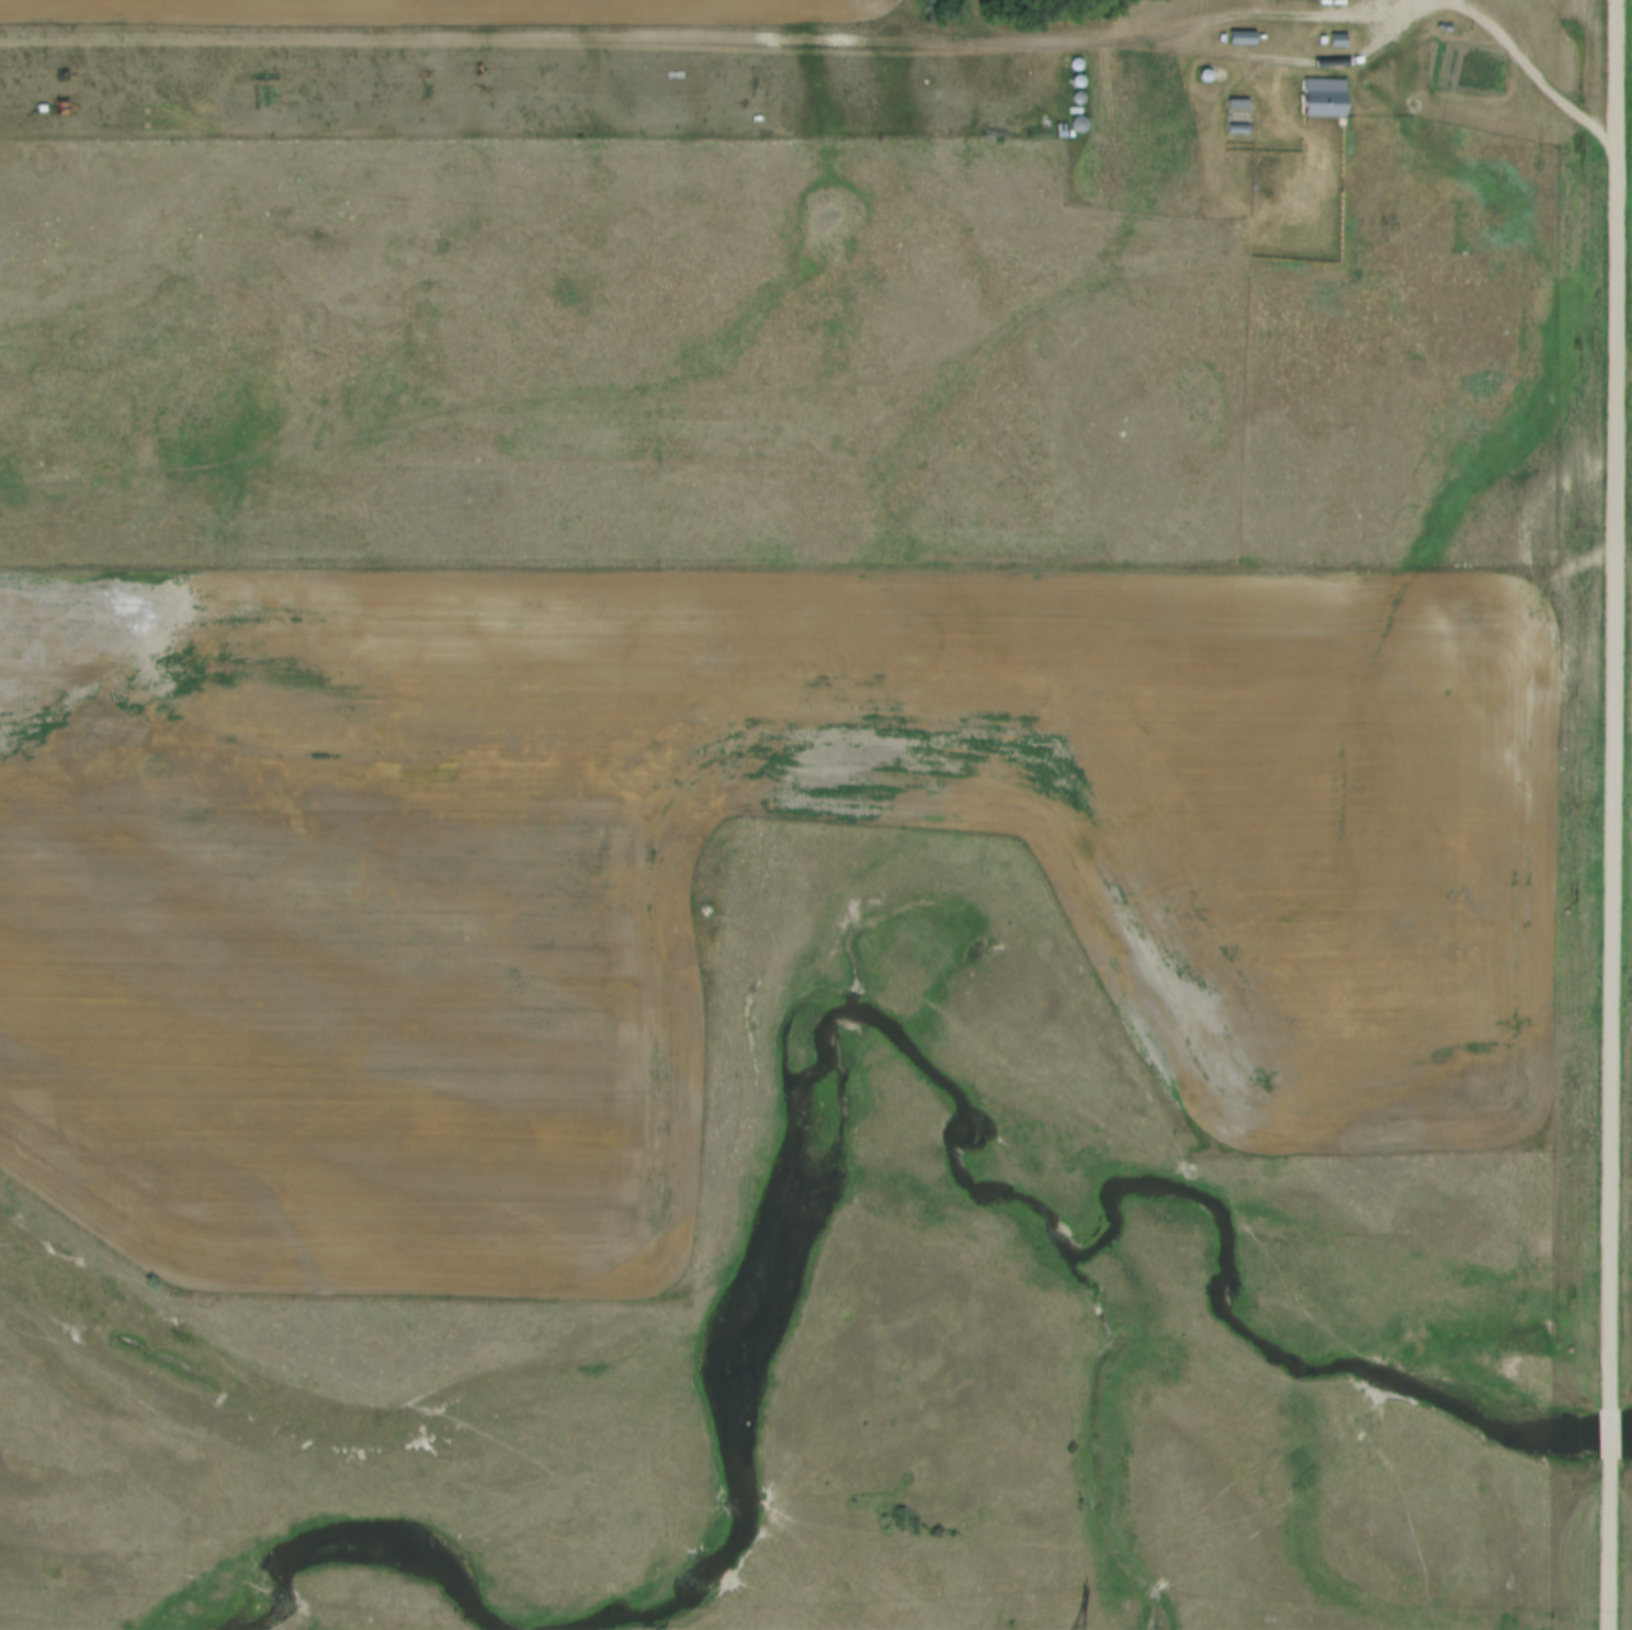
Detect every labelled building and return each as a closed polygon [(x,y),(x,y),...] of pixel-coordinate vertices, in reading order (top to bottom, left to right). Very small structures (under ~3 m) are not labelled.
[(1256,46),(1256,33),(1229,33),(1229,46),(1256,46)] [(1301,119),(1345,119),(1345,81),(1301,81),(1301,119)]
